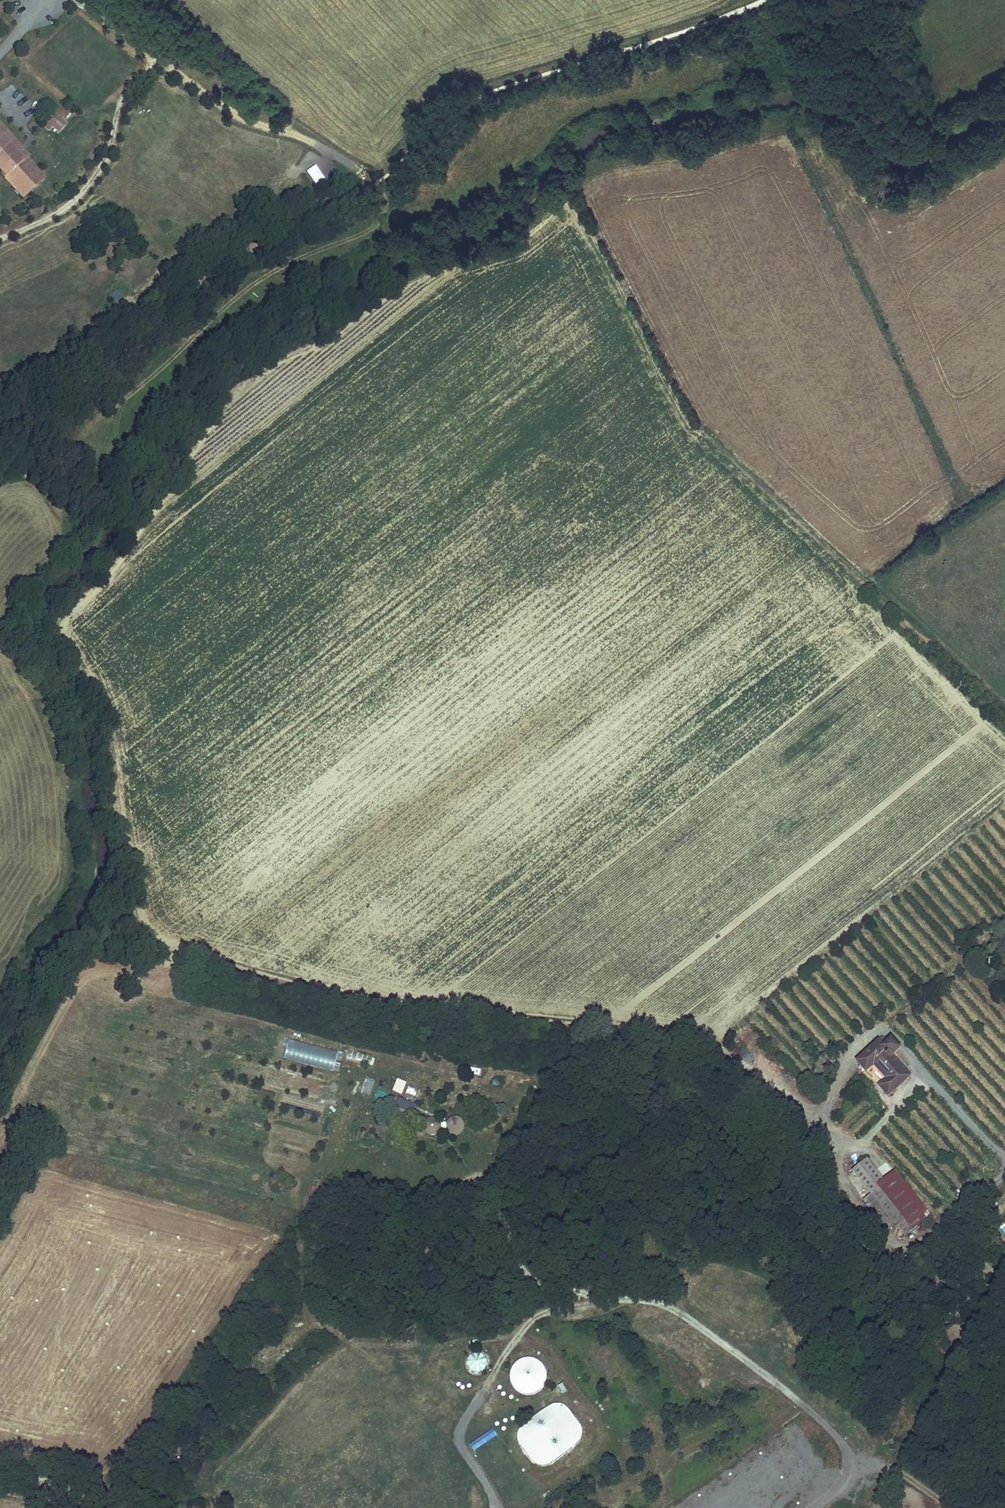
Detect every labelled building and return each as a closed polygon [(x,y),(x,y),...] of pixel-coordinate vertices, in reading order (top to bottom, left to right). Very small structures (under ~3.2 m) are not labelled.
[(67,124),(50,108),(38,119),(48,129),(52,125),(59,132),(67,124)] [(0,123),(0,135),(8,144),(14,137),(0,123)] [(4,175),(22,196),(44,176),(36,168),(34,171),(22,160),(29,153),(14,137),(8,144),(0,135),(0,171),(4,175)] [(119,290),(108,295),(112,305),(124,300),(119,290)] [(876,1038),(856,1058),(888,1090),(909,1070),(894,1055),(892,1057),(889,1054),(891,1052),(890,1051),(897,1043),(889,1035),(881,1043),(876,1038)] [(283,1041),(280,1061),(340,1071),(343,1051),(283,1041)] [(370,1097),(375,1081),(367,1079),(362,1095),(370,1097)] [(386,1104),(390,1093),(377,1088),(373,1099),(386,1104)] [(413,1116),(418,1100),(401,1094),(395,1110),(413,1116)] [(445,1129),(456,1137),(465,1124),(453,1116),(445,1129)] [(427,1119),(427,1136),(440,1136),(440,1119),(427,1119)] [(882,1177),(866,1158),(852,1169),(871,1191),(863,1198),(889,1228),(897,1221),(906,1232),(930,1211),(893,1167),(882,1177)] [(288,1342),(299,1351),(305,1343),(293,1334),(288,1342)] [(277,1366),(292,1353),(287,1347),(272,1360),(277,1366)] [(475,1377),(489,1368),(478,1353),(465,1362),(475,1377)] [(548,1386),(538,1355),(508,1365),(517,1395),(548,1386)] [(570,1411),(543,1427),(538,1420),(515,1435),(536,1469),(586,1438),(570,1411)]
